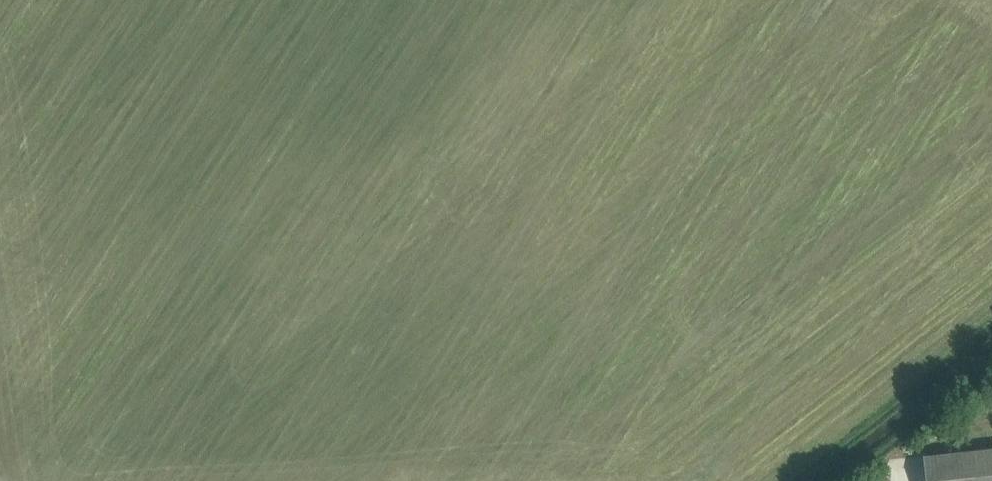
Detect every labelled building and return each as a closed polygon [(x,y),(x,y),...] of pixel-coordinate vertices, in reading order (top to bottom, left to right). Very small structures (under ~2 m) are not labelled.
[(926,458),(929,480),(991,480),(991,449),(926,458)]
